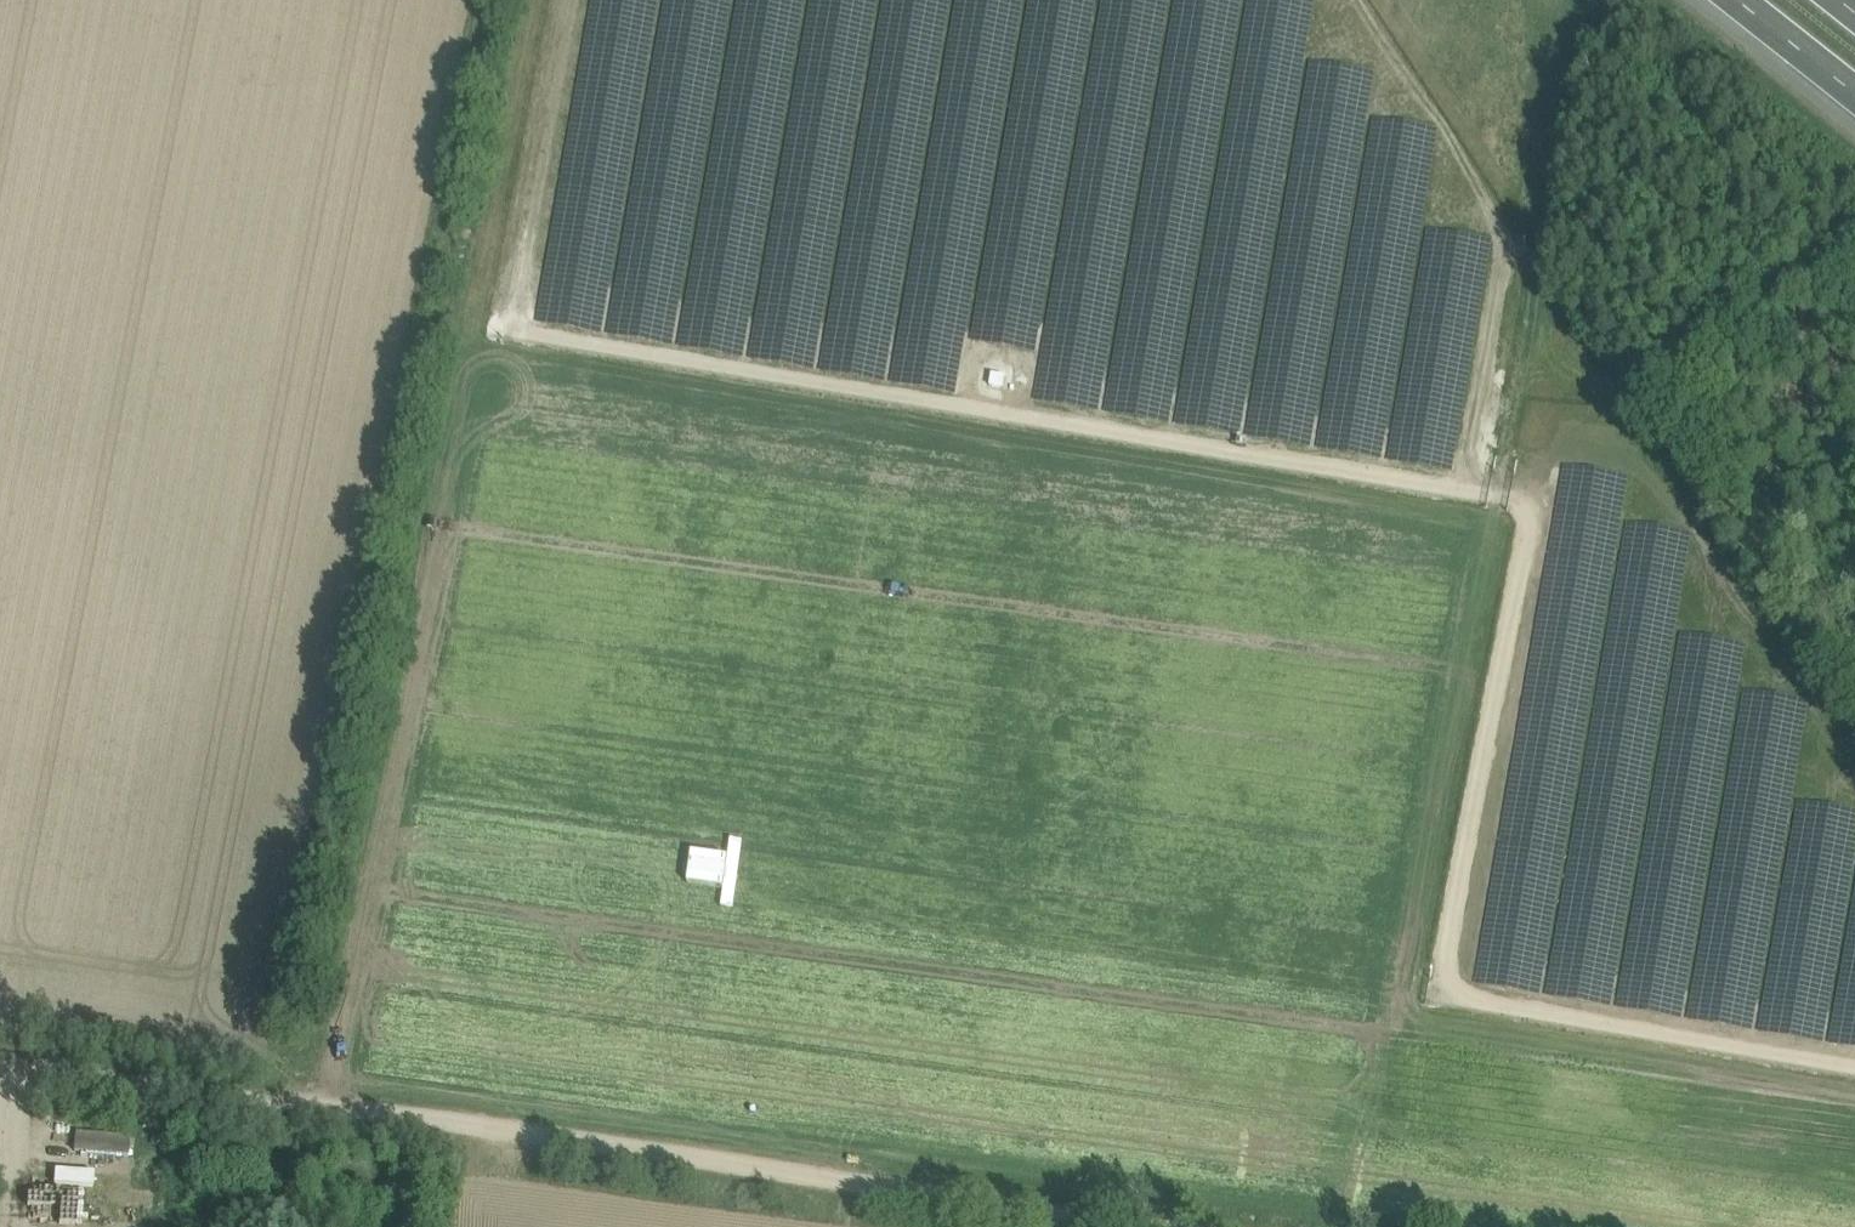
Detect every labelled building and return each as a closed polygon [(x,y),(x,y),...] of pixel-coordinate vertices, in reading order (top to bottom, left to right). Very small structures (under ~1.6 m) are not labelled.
[(76,1134),(74,1152),(129,1156),(130,1138),(76,1134)]
